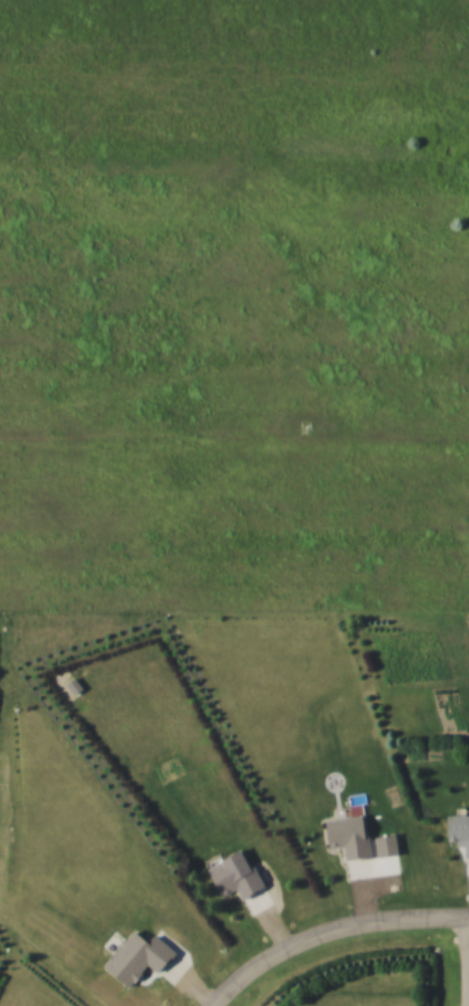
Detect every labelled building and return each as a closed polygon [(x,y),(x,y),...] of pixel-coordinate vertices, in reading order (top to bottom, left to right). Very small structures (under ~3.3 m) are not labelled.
[(367,857),(363,815),(323,819),(326,847),(342,846),(343,860),(367,857)] [(445,815),(445,842),(454,842),(454,846),(463,846),(463,856),(468,856),(468,815),(445,815)] [(204,867),(220,896),(234,889),(239,899),(261,888),(240,848),(204,867)] [(145,964),(155,972),(173,950),(152,933),(146,941),(130,929),(101,966),(127,987),(145,964)]
